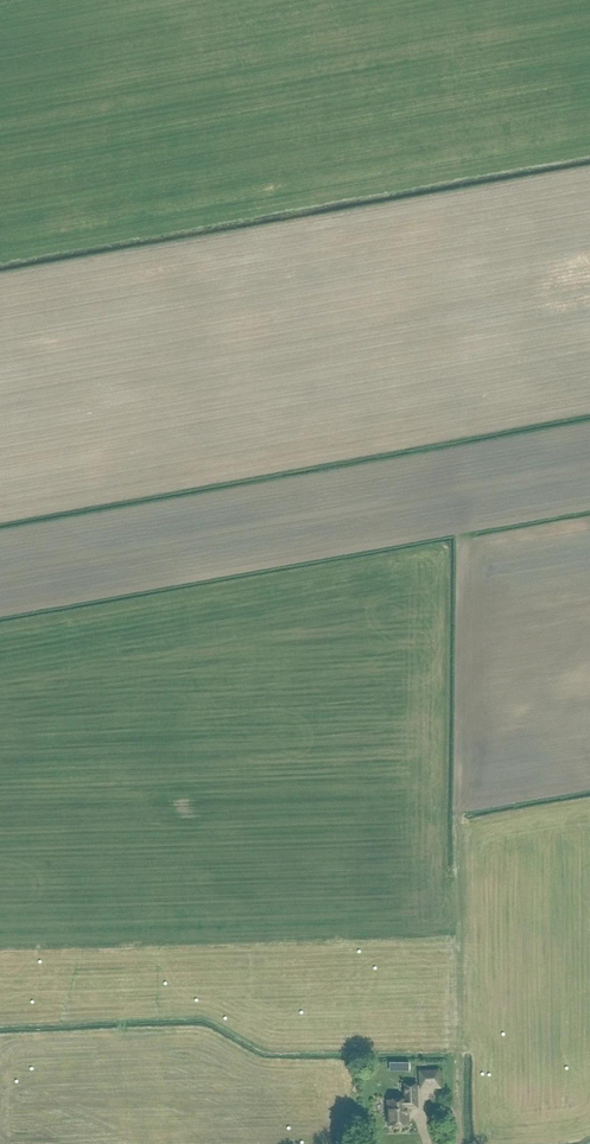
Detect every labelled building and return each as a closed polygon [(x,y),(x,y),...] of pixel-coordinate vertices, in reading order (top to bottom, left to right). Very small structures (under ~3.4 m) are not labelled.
[(418,1071),(419,1090),(441,1089),(440,1070),(418,1071)] [(389,1101),(390,1126),(408,1126),(408,1112),(411,1112),(411,1108),(417,1108),(417,1082),(403,1083),(403,1101),(389,1101)]
